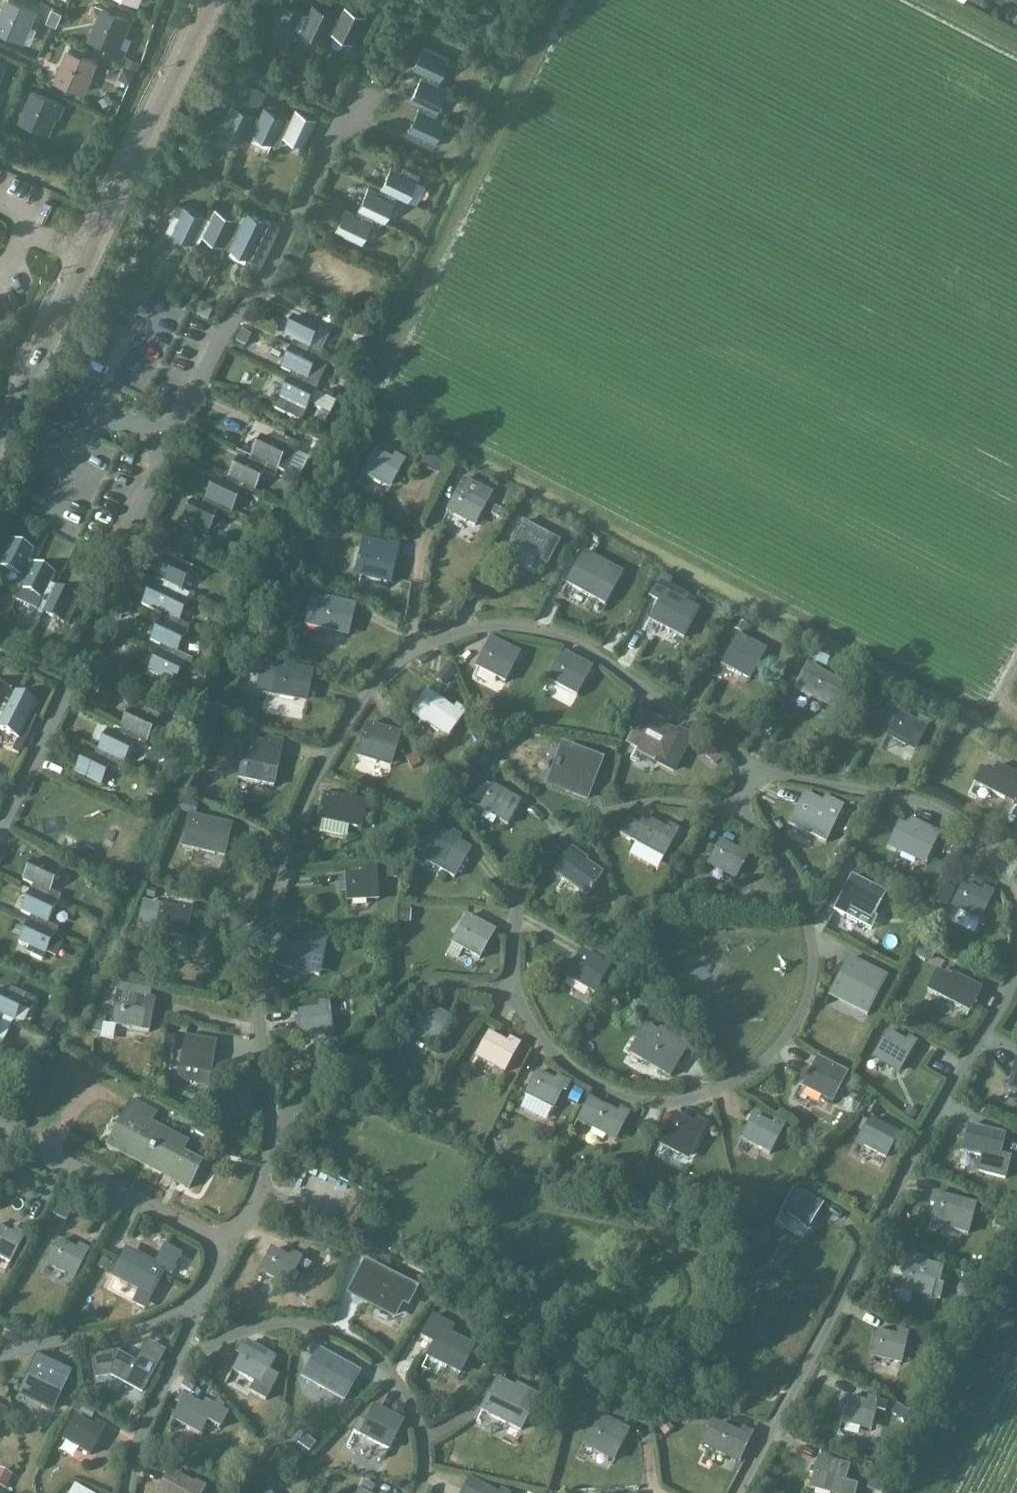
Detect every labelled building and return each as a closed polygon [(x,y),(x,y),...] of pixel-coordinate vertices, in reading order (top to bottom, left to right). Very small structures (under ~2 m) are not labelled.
[(13,0),(4,0),(0,9),(0,33),(23,43),(37,11),(13,0)] [(267,28),(288,38),(293,28),(301,11),(279,1),(273,14),(268,12),(262,24),(267,27),(267,28)] [(319,40),(324,30),(332,13),(311,3),(306,13),(301,11),(293,28),(319,40)] [(337,15),(332,13),(324,30),(350,42),(363,15),(342,5),(337,15)] [(129,21),(99,8),(87,38),(106,46),(103,52),(119,59),(123,49),(113,45),(118,33),(123,35),(129,21)] [(411,67),(422,72),(420,77),(436,85),(448,58),(421,46),(411,67)] [(94,62),(65,50),(52,79),(77,90),(83,75),(88,77),(94,62)] [(446,90),(436,85),(420,77),(409,99),(419,104),(417,108),(433,116),(446,90)] [(220,115),(214,127),(219,129),(218,130),(240,140),(252,114),(262,93),(241,83),(231,104),(227,113),(225,117),(220,115)] [(30,90),(17,121),(46,132),(49,127),(44,125),(55,101),(30,90)] [(257,116),(252,114),(240,140),(246,143),(251,133),(271,142),(276,132),(284,116),(262,106),(257,116)] [(276,132),(271,142),(277,145),(282,135),(302,144),(314,118),(294,108),(289,119),(284,116),(276,132)] [(444,121),(433,116),(417,108),(407,130),(420,136),(418,141),(430,147),(432,142),(433,143),(444,121)] [(390,165),(379,187),(395,195),(406,200),(416,178),(415,178),(418,173),(406,167),(403,172),(390,165)] [(383,221),(395,195),(379,187),(377,192),(366,187),(356,208),(373,216),(383,221)] [(170,231),(170,232),(191,243),(195,233),(203,216),(177,204),(171,218),(166,229),(170,231)] [(207,210),(203,216),(195,233),(191,243),(197,245),(201,236),(214,242),(212,245),(220,249),(221,245),(222,246),(235,219),(213,208),(211,212),(207,210)] [(333,230),(360,243),(373,216),(356,208),(353,214),(343,209),(333,230)] [(227,235),(222,246),(248,258),(260,264),(278,226),(266,220),(245,211),(240,221),(235,219),(227,235)] [(282,338),(292,342),(290,347),(306,355),(319,329),(292,316),(282,338)] [(290,347),(279,368),(291,374),(288,379),(287,380),(314,392),(315,393),(328,365),(317,360),(306,355),(290,347)] [(278,401),(274,410),(300,422),(304,413),(305,413),(304,412),(308,405),(328,414),(334,402),(315,393),(314,392),(287,380),(288,380),(279,400),(278,399),(278,400),(278,401)] [(269,441),(259,436),(249,457),(276,471),(285,475),(299,446),(273,433),(269,441)] [(391,460),(373,450),(360,474),(390,490),(405,461),(394,455),(391,460)] [(273,477),(276,471),(249,457),(247,462),(237,457),(226,479),(254,492),(263,472),(273,477)] [(204,500),(220,508),(230,513),(240,493),(250,498),(254,492),(226,479),(224,483),(214,478),(204,500)] [(493,493),(463,479),(445,512),(474,528),(493,493)] [(230,513),(220,508),(204,500),(201,505),(192,500),(181,522),(207,534),(217,514),(227,519),(230,513)] [(560,542),(521,521),(508,546),(547,567),(560,542)] [(20,590),(33,563),(29,561),(34,550),(12,540),(0,565),(0,568),(19,577),(14,587),(20,590)] [(364,540),(355,576),(391,586),(399,548),(364,540)] [(583,551),(565,584),(594,601),(604,606),(622,573),(612,567),(583,551)] [(164,584),(161,590),(186,602),(189,596),(180,592),(191,571),(163,558),(153,579),(164,584)] [(40,601),(35,610),(42,614),(55,586),(50,584),(55,574),(33,563),(20,590),(40,601)] [(303,564),(298,574),(310,579),(314,568),(303,564)] [(660,600),(648,622),(677,637),(692,608),(678,601),(681,595),(666,587),(669,582),(659,576),(649,594),(660,600)] [(159,620),(185,633),(189,627),(178,622),(187,602),(186,602),(161,590),(151,585),(141,605),(162,615),(159,620)] [(76,597),(55,586),(42,614),(62,624),(63,623),(68,625),(75,610),(71,607),(76,597)] [(312,595),(304,628),(348,638),(356,605),(312,595)] [(149,641),(160,647),(157,652),(188,667),(192,661),(176,653),(185,633),(159,620),(149,641)] [(766,650),(737,634),(720,667),(749,682),(766,650)] [(490,638),(474,669),(505,684),(520,653),(490,638)] [(176,694),(188,667),(157,652),(147,673),(157,678),(155,683),(176,694)] [(593,668),(563,652),(546,681),(576,698),(593,668)] [(264,662),(257,695),(304,704),(311,671),(264,662)] [(793,690),(787,701),(827,722),(833,711),(847,686),(807,665),(793,690)] [(0,687),(0,723),(9,704),(4,702),(9,691),(0,687)] [(427,691),(410,713),(446,740),(466,714),(456,706),(453,710),(427,691)] [(0,723),(0,732),(17,740),(11,752),(17,755),(23,743),(29,730),(30,727),(25,724),(30,714),(36,703),(15,693),(9,704),(0,723)] [(128,709),(118,730),(119,731),(145,743),(155,723),(154,722),(156,717),(144,711),(141,716),(128,709)] [(916,722),(898,713),(885,738),(915,754),(930,723),(919,718),(916,722)] [(635,731),(628,744),(663,762),(662,765),(673,771),(690,738),(679,732),(677,736),(649,721),(644,732),(640,733),(635,731)] [(367,723),(356,758),(390,769),(401,734),(367,723)] [(143,749),(145,743),(119,731),(116,736),(105,731),(95,752),(112,760),(122,765),(133,744),(143,749)] [(239,766),(236,780),(273,788),(276,774),(283,742),(266,738),(265,743),(245,739),(239,766)] [(565,747),(550,785),(586,799),(601,760),(565,747)] [(100,786),(110,765),(112,760),(95,752),(93,757),(82,752),(72,773),(100,786)] [(1016,797),(1016,776),(996,765),(992,775),(981,769),(973,784),(1012,805),(1016,797)] [(489,792),(471,782),(461,800),(507,826),(520,802),(492,787),(489,792)] [(323,795),(318,820),(318,821),(360,830),(366,803),(354,801),(355,796),(345,794),(344,799),(323,795)] [(803,794),(788,827),(825,845),(843,807),(824,798),(822,803),(803,794)] [(188,815),(180,849),(224,859),(232,825),(188,815)] [(628,820),(619,837),(663,860),(679,831),(668,825),(665,829),(643,817),(637,826),(628,820)] [(924,867),(940,833),(911,820),(907,827),(898,823),(886,849),(924,867)] [(430,827),(416,850),(443,866),(441,871),(454,879),(470,850),(458,843),(460,838),(451,833),(448,838),(430,827)] [(734,881),(750,852),(740,847),(738,850),(720,841),(706,866),(734,881)] [(569,851),(553,874),(586,897),(587,895),(588,896),(591,892),(590,892),(602,874),(569,851)] [(31,886),(29,892),(56,904),(60,897),(49,892),(58,873),(31,861),(21,882),(31,886)] [(346,903),(378,902),(377,868),(365,868),(365,874),(344,874),(346,903)] [(838,901),(833,911),(869,930),(875,920),(873,919),(886,894),(852,877),(838,901)] [(962,884),(950,908),(979,923),(994,893),(983,888),(981,892),(962,884)] [(19,913),(30,918),(27,923),(54,936),(57,929),(47,924),(56,904),(29,892),(19,913)] [(159,906),(142,903),(141,909),(137,930),(186,940),(192,908),(181,905),(179,910),(159,906)] [(494,931),(466,916),(451,945),(479,960),(494,931)] [(41,962),(54,936),(27,923),(17,944),(31,951),(29,956),(41,962)] [(281,940),(275,968),(308,975),(316,937),(303,934),(301,945),(281,940)] [(581,950),(564,980),(594,996),(610,966),(581,950)] [(848,958),(828,998),(867,1018),(887,978),(848,958)] [(971,1008),(981,989),(952,975),(950,979),(937,972),(927,991),(945,1001),(946,1000),(968,1012),(971,1008)] [(151,991),(118,985),(117,992),(110,1026),(143,1033),(150,998),(151,991)] [(22,1028),(29,1013),(30,1013),(35,1002),(13,991),(10,996),(0,991),(0,1018),(22,1028)] [(317,1003),(317,1004),(317,1009),(297,1012),(300,1040),(332,1036),(329,1002),(317,1003)] [(432,1014),(415,1004),(402,1029),(436,1048),(451,1018),(435,1009),(432,1014)] [(645,1026),(629,1054),(669,1078),(685,1050),(645,1026)] [(887,1031),(872,1056),(900,1072),(918,1043),(907,1037),(904,1042),(887,1031)] [(488,1033),(474,1058),(504,1074),(520,1044),(509,1039),(507,1043),(488,1033)] [(184,1041),(177,1082),(209,1088),(216,1042),(204,1039),(203,1044),(184,1041)] [(847,1073),(817,1058),(802,1088),(831,1103),(847,1073)] [(1008,1090),(1016,1093),(1016,1059),(1015,1058),(1008,1090)] [(557,1076),(554,1081),(536,1071),(523,1096),(553,1112),(562,1093),(565,1094),(571,1083),(568,1082),(557,1076)] [(131,1099),(105,1148),(188,1191),(203,1163),(183,1153),(189,1142),(152,1123),(157,1113),(131,1099)] [(617,1113),(589,1099),(575,1123),(615,1143),(630,1114),(619,1108),(617,1113)] [(693,1124),(675,1114),(658,1146),(688,1161),(707,1125),(696,1119),(693,1124)] [(771,1124),(753,1115),(739,1140),(770,1156),(786,1126),(774,1119),(771,1124)] [(886,1160),(899,1134),(869,1119),(867,1123),(863,1121),(857,1132),(861,1134),(856,1145),(886,1160)] [(967,1125),(961,1152),(980,1158),(977,1172),(1006,1179),(1011,1158),(1000,1156),(1005,1135),(967,1125)] [(781,1212),(808,1229),(809,1229),(823,1205),(795,1188),(781,1212)] [(957,1201),(931,1194),(928,1206),(934,1208),(930,1221),(954,1227),(953,1231),(967,1235),(975,1206),(957,1201)] [(289,1228),(294,1218),(281,1211),(276,1221),(289,1228)] [(10,1265),(25,1235),(14,1230),(11,1234),(0,1228),(0,1260),(10,1265)] [(57,1240),(44,1265),(74,1280),(89,1251),(78,1245),(76,1250),(57,1240)] [(120,1261),(113,1275),(124,1280),(122,1283),(127,1286),(150,1298),(164,1271),(170,1274),(180,1255),(164,1247),(153,1269),(134,1260),(134,1261),(126,1257),(123,1263),(120,1261)] [(308,1264),(302,1260),(303,1258),(291,1253),(289,1258),(271,1248),(258,1274),(288,1289),(298,1268),(305,1271),(308,1264)] [(939,1285),(943,1269),(938,1268),(939,1267),(928,1264),(930,1257),(907,1252),(905,1264),(898,1292),(931,1299),(934,1284),(939,1285)] [(366,1265),(351,1294),(393,1315),(402,1298),(407,1301),(413,1289),(366,1265)] [(432,1316),(420,1339),(432,1345),(426,1358),(445,1368),(448,1363),(462,1370),(474,1346),(450,1334),(453,1327),(432,1316)] [(875,1332),(869,1359),(901,1366),(909,1334),(896,1331),(895,1336),(875,1332)] [(114,1348),(90,1353),(93,1371),(108,1368),(138,1386),(160,1347),(144,1339),(133,1359),(114,1348)] [(248,1343),(232,1371),(254,1383),(249,1392),(265,1401),(277,1378),(268,1373),(276,1359),(248,1343)] [(54,1408),(71,1372),(58,1366),(56,1370),(53,1368),(55,1364),(36,1355),(19,1392),(54,1408)] [(321,1358),(308,1383),(338,1399),(354,1370),(343,1363),(340,1368),(321,1358)] [(493,1389),(482,1412),(509,1426),(521,1432),(535,1405),(539,1396),(516,1384),(514,1387),(499,1379),(493,1389)] [(831,1394),(823,1422),(838,1425),(871,1432),(876,1412),(886,1415),(888,1405),(879,1402),(879,1400),(867,1397),(865,1402),(845,1397),(831,1394)] [(202,1406),(184,1396),(170,1421),(199,1436),(216,1407),(205,1401),(202,1406)] [(360,1422),(355,1432),(390,1450),(404,1421),(375,1407),(367,1425),(360,1422)] [(75,1416),(61,1441),(90,1457),(106,1428),(95,1421),(92,1426),(75,1416)] [(628,1430),(602,1416),(586,1447),(613,1460),(626,1434),(628,1430)] [(741,1428),(739,1431),(739,1432),(711,1420),(699,1447),(737,1463),(750,1432),(741,1428)] [(857,1487),(845,1483),(849,1467),(818,1457),(809,1489),(821,1492),(856,1492),(857,1487)] [(156,1492),(203,1492),(206,1487),(196,1481),(195,1483),(169,1470),(156,1492)] [(460,1492),(496,1492),(468,1479),(460,1492)]
